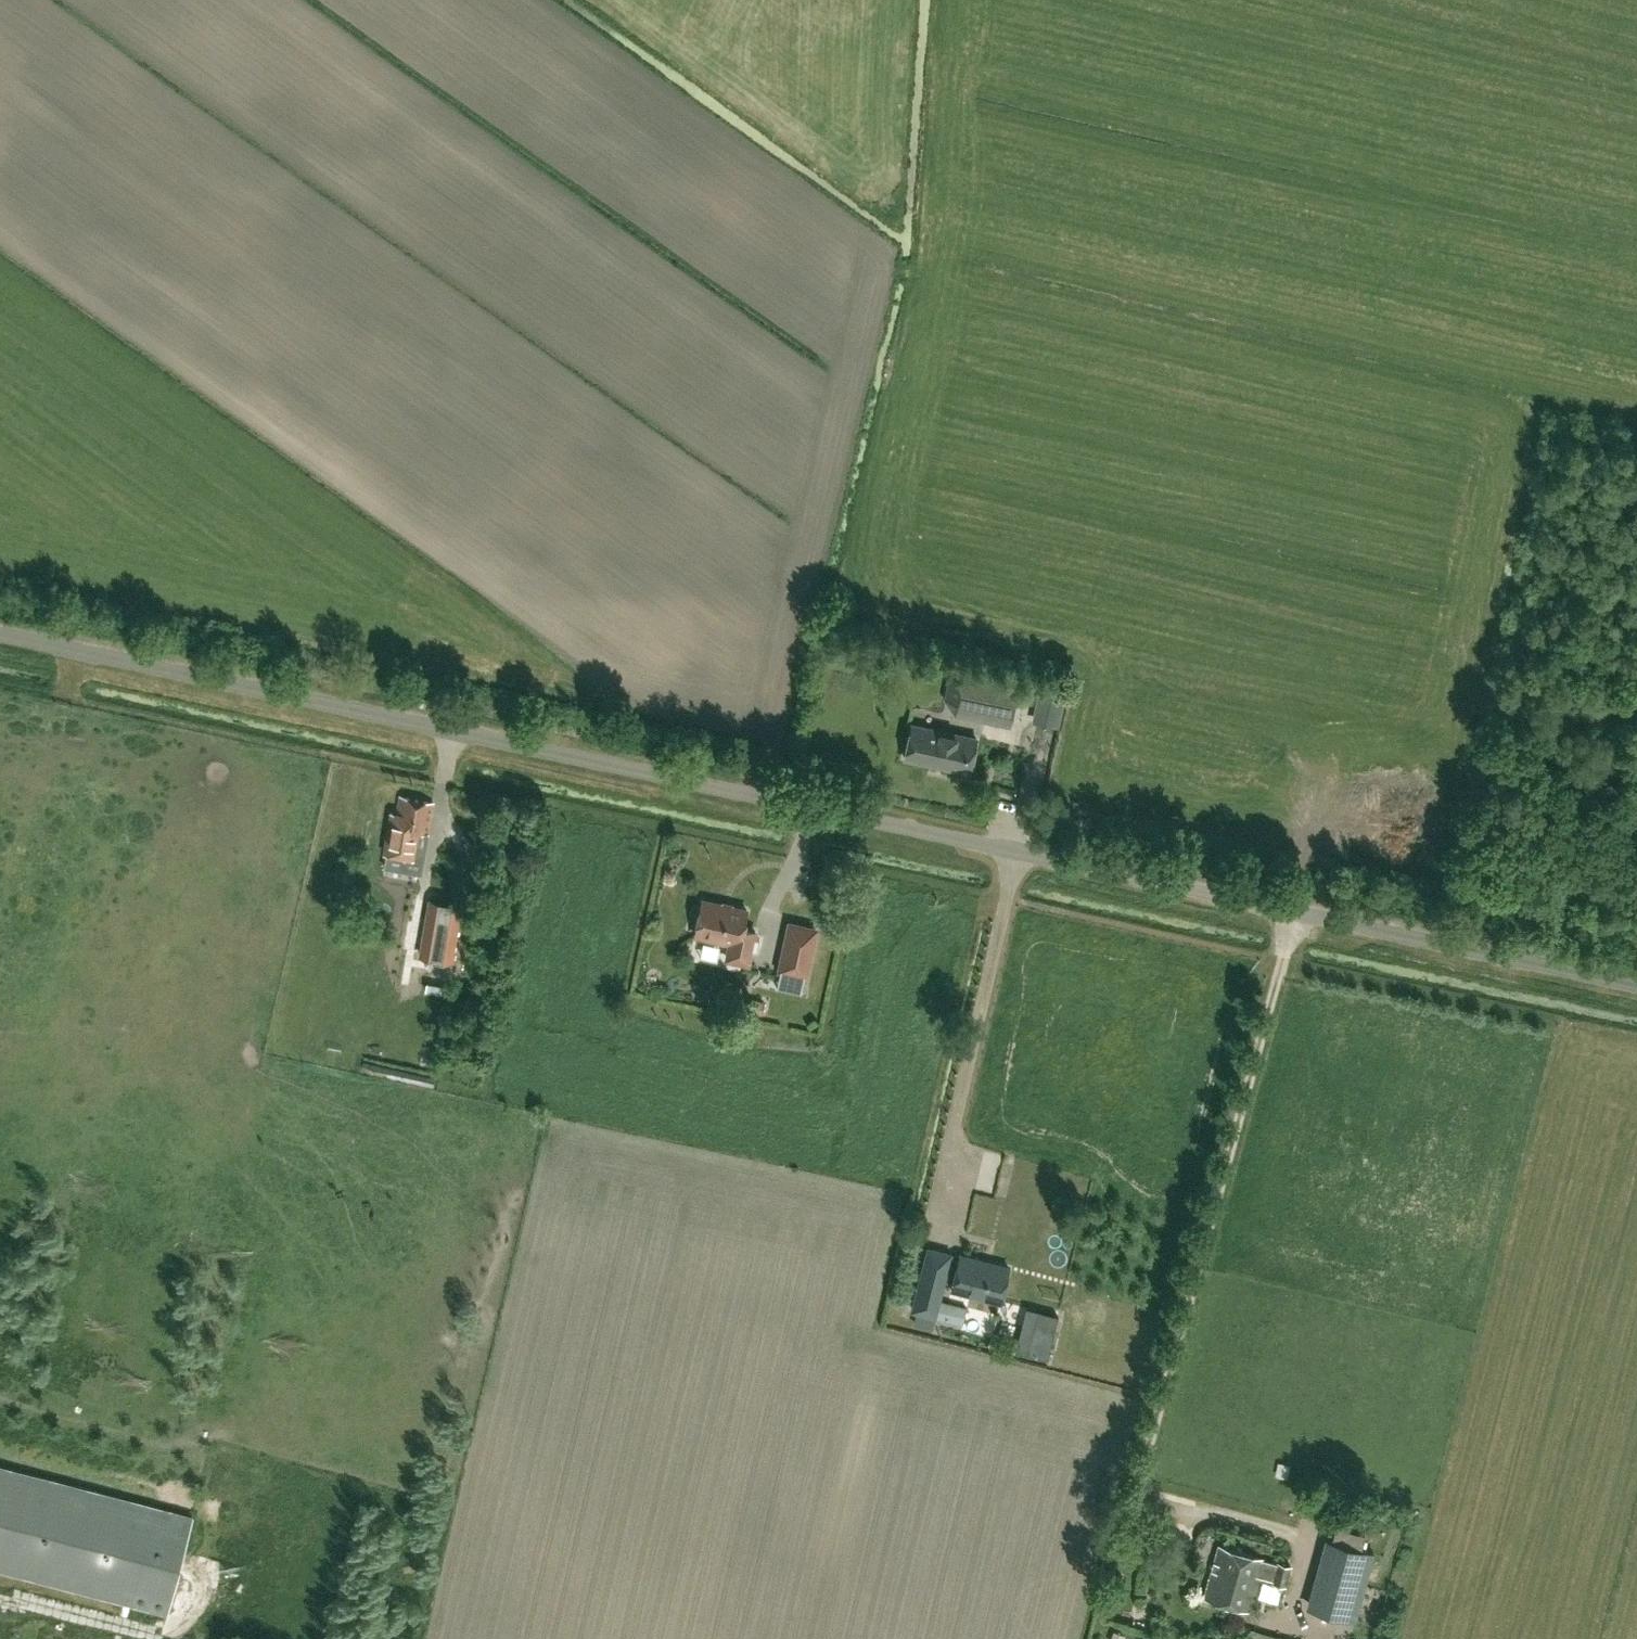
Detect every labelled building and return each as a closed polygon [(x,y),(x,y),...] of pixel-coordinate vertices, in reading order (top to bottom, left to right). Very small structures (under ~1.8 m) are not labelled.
[(955,715),(1010,727),(1020,680),(951,665),(944,699),(955,715)] [(1059,727),(1066,692),(1039,686),(1031,721),(1059,727)] [(912,725),(904,759),(969,773),(976,739),(912,725)] [(391,812),(384,853),(414,858),(419,832),(427,834),(433,802),(399,796),(396,813),(391,812)] [(746,910),(701,900),(694,934),(729,942),(727,952),(749,957),(750,949),(756,951),(759,939),(753,938),(754,931),(742,929),(746,910)] [(424,942),(450,947),(457,909),(431,904),(424,942)] [(789,923),(779,970),(805,976),(816,929),(789,923)] [(375,939),(378,927),(369,925),(366,937),(375,939)] [(748,997),(746,1010),(762,1014),(765,1001),(748,997)] [(1009,1268),(960,1255),(951,1289),(1000,1302),(1009,1268)] [(922,1267),(910,1311),(936,1317),(941,1300),(948,1274),(922,1267)] [(941,1300),(936,1317),(962,1324),(967,1307),(941,1300)] [(1047,1359),(1058,1315),(1038,1310),(1026,1353),(1047,1359)] [(167,1613),(192,1518),(0,1467),(0,1569),(167,1613)] [(1354,1620),(1374,1552),(1331,1540),(1311,1608),(1354,1620)] [(1291,1565),(1219,1544),(1204,1597),(1250,1611),(1260,1577),(1285,1584),(1291,1565)] [(1116,1576),(1111,1594),(1118,1596),(1123,1578),(1116,1576)] [(1240,1627),(1237,1638),(1283,1638),(1240,1627)]
